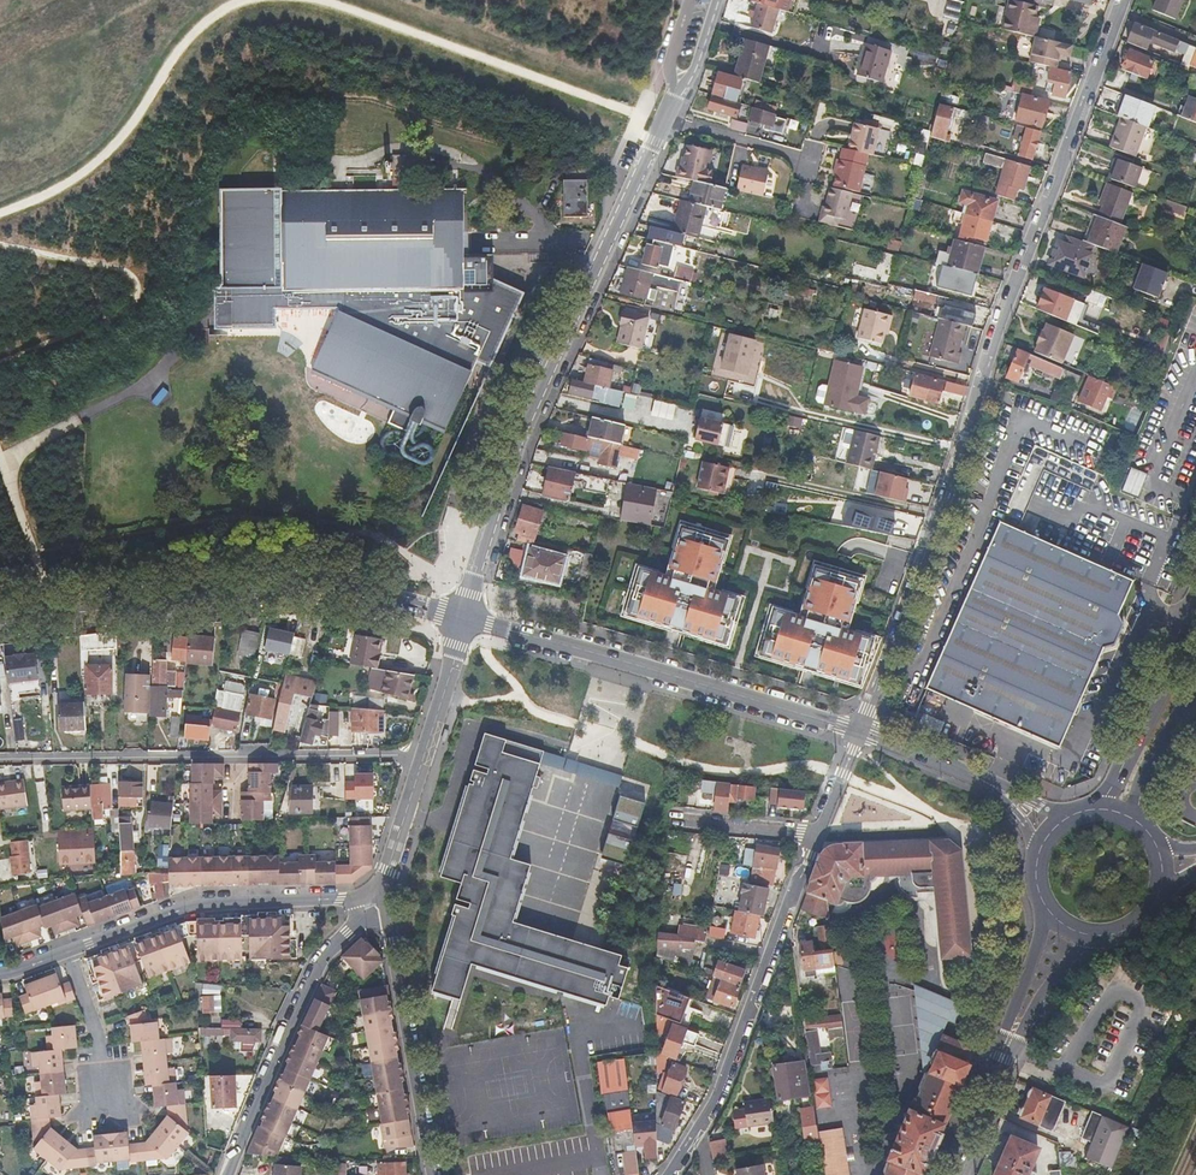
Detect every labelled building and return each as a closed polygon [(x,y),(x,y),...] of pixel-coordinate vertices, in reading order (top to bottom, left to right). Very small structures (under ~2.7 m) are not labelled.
[(750,2),(758,4),(775,9),(778,0),(751,0),(750,2)] [(775,9),(778,10),(785,12),(788,0),(778,0),(775,9)] [(1034,37),(1038,22),(1033,21),(1037,6),(1034,5),(1012,0),(1009,0),(1002,29),(1030,36),(1034,37)] [(1150,9),(1176,19),(1184,0),(1154,0),(1150,9)] [(775,9),(758,4),(750,28),(771,34),(778,10),(775,9)] [(846,29),(853,31),(861,34),(865,18),(851,15),(846,29)] [(1126,43),(1136,47),(1146,51),(1149,43),(1172,52),(1177,41),(1134,23),(1126,43)] [(1071,61),(1076,62),(1078,63),(1082,49),(1034,37),(1030,36),(1028,43),(1059,51),(1056,62),(1070,66),(1071,61)] [(711,94),(735,101),(742,78),(758,82),(768,46),(743,39),(733,75),(718,71),(711,94)] [(857,75),(869,78),(880,81),(890,49),(866,43),(857,75)] [(1147,74),(1149,75),(1152,75),(1153,72),(1148,70),(1153,60),(1128,50),(1121,70),(1145,80),(1147,74)] [(1040,65),(1050,67),(1052,68),(1054,57),(1040,54),(1037,64),(1040,65)] [(1038,73),(1045,75),(1046,69),(1049,69),(1050,67),(1040,65),(1038,73)] [(1050,67),(1049,69),(1046,69),(1045,75),(1048,75),(1044,90),(1052,92),(1051,95),(1063,98),(1070,72),(1052,68),(1050,67)] [(1189,97),(1195,100),(1195,77),(1190,75),(1183,95),(1189,97)] [(1010,92),(1013,93),(1022,95),(1028,96),(1031,85),(1013,81),(1011,88),(1010,92)] [(999,95),(1011,98),(1012,95),(1013,93),(1010,92),(1002,90),(1001,89),(999,95)] [(1013,93),(1012,95),(1011,98),(1020,100),(1015,121),(1039,127),(1046,102),(1022,97),(1022,95),(1013,93)] [(736,116),(738,109),(740,103),(735,101),(711,94),(707,107),(736,116)] [(941,94),(939,101),(954,106),(956,99),(941,94)] [(1187,102),(1185,107),(1183,106),(1180,113),(1182,114),(1181,117),(1195,123),(1195,100),(1189,97),(1187,102)] [(1123,118),(1144,126),(1149,113),(1145,111),(1148,105),(1129,98),(1126,107),(1118,104),(1114,115),(1120,117),(1123,118)] [(771,126),(773,120),(775,113),(752,106),(748,120),(771,126)] [(777,107),(775,113),(807,123),(809,117),(777,107)] [(937,107),(933,122),(929,137),(941,141),(944,130),(948,131),(952,116),(984,126),(987,118),(950,107),(949,110),(937,107)] [(744,132),(746,127),(748,122),(733,118),(730,128),(744,132)] [(1115,129),(1112,138),(1108,147),(1134,157),(1145,127),(1144,126),(1123,118),(1119,131),(1115,129)] [(853,122),(846,149),(866,154),(871,155),(877,128),(853,122)] [(1021,143),(1019,150),(1017,156),(1030,160),(1037,134),(1025,130),(1025,129),(1016,126),(1014,133),(1023,136),(1022,138),(1017,137),(1016,141),(1021,143)] [(1155,130),(1145,127),(1134,157),(1143,160),(1155,130)] [(1023,136),(1014,133),(1011,140),(1016,141),(1017,137),(1022,138),(1023,136)] [(677,168),(675,178),(693,182),(709,186),(712,172),(703,170),(704,163),(708,164),(711,151),(686,146),(681,169),(677,168)] [(846,149),(840,148),(838,160),(835,159),(833,171),(836,171),(834,176),(832,187),(858,193),(866,154),(846,149)] [(1022,190),(1025,179),(1029,167),(984,154),(981,162),(1004,169),(996,196),(1012,202),(1016,189),(1022,190)] [(391,170),(391,178),(412,178),(434,178),(434,171),(427,171),(427,155),(390,155),(390,163),(384,163),(383,163),(383,164),(382,165),(382,166),(382,167),(382,169),(384,170),(385,170),(391,170)] [(1115,168),(1118,158),(1115,157),(1107,177),(1111,179),(1115,168)] [(1115,168),(1138,176),(1142,167),(1118,158),(1115,168)] [(741,166),(735,192),(762,198),(767,172),(741,166)] [(1115,168),(1111,179),(1134,187),(1138,176),(1115,168)] [(589,171),(578,171),(567,171),(567,183),(585,183),(589,182),(589,171)] [(413,188),(412,178),(391,178),(391,189),(413,188)] [(688,201),(705,205),(718,208),(723,189),(709,186),(693,182),(688,201)] [(585,183),(567,183),(563,183),(563,221),(585,220),(585,183)] [(1108,185),(1104,184),(1097,203),(1101,205),(1108,185)] [(1097,217),(1117,224),(1125,203),(1129,193),(1109,185),(1108,185),(1101,205),(1097,217)] [(413,188),(391,189),(278,189),(219,190),(220,287),(214,288),(214,328),(258,327),(275,328),(275,309),(296,306),(325,308),(328,314),(330,316),(332,318),(308,369),(408,414),(405,420),(416,425),(419,419),(441,429),(473,360),(490,368),(526,290),(461,259),(461,256),(468,256),(468,232),(459,232),(458,188),(413,188)] [(851,194),(829,189),(825,207),(823,214),(821,213),(819,221),(835,225),(837,217),(844,219),(851,194)] [(965,214),(990,222),(996,201),(963,192),(959,206),(965,207),(963,213),(965,214)] [(1129,193),(1125,203),(1132,205),(1136,195),(1129,193)] [(1162,207),(1169,210),(1172,201),(1165,198),(1162,207)] [(672,232),(683,235),(696,239),(705,205),(688,201),(681,199),(672,232)] [(910,210),(913,211),(916,212),(920,201),(914,200),(910,210)] [(1181,214),(1185,206),(1172,201),(1169,210),(1181,214)] [(960,233),(958,232),(956,232),(955,236),(966,240),(968,235),(985,240),(990,222),(965,214),(960,233)] [(1083,242),(1087,244),(1097,217),(1093,215),(1083,242)] [(1114,254),(1120,241),(1125,227),(1117,224),(1097,217),(1087,244),(1090,245),(1114,254)] [(679,247),(683,235),(672,232),(651,226),(647,238),(679,247)] [(1083,242),(1068,237),(1065,245),(1060,243),(1056,255),(1052,253),(1048,264),(1081,277),(1090,254),(1087,253),(1090,245),(1087,244),(1083,242)] [(976,275),(980,261),(984,248),(956,240),(953,251),(948,267),(976,275)] [(641,264),(649,266),(656,268),(662,249),(647,244),(641,264)] [(694,264),(695,259),(697,254),(683,249),(680,260),(694,264)] [(948,267),(953,251),(946,249),(942,265),(948,267)] [(879,262),(889,265),(892,254),(882,251),(879,262)] [(1162,281),(1166,273),(1141,264),(1132,288),(1156,298),(1160,288),(1162,281)] [(644,297),(646,293),(647,289),(654,292),(650,307),(670,312),(679,280),(626,267),(619,291),(644,297)] [(689,281),(690,276),(692,272),(676,267),(673,276),(689,281)] [(1036,311),(1063,322),(1066,313),(1071,300),(1085,305),(1086,304),(1094,307),(1099,294),(1050,275),(1040,299),(1038,297),(1036,302),(1039,303),(1036,311)] [(896,293),(899,287),(886,284),(884,290),(896,293)] [(932,304),(933,300),(934,296),(914,291),(912,299),(932,304)] [(981,317),(981,316),(982,314),(970,311),(970,313),(944,307),(941,318),(980,328),(982,318),(981,317)] [(623,310),(621,316),(619,321),(623,323),(618,342),(640,348),(649,318),(623,310)] [(874,345),(877,336),(882,316),(858,310),(851,339),(874,345)] [(1071,325),(1074,317),(1066,313),(1063,322),(1071,325)] [(882,316),(877,336),(881,336),(886,317),(882,316)] [(1074,317),(1071,325),(1073,326),(1084,330),(1088,322),(1074,317)] [(959,354),(958,354),(956,353),(963,326),(938,320),(928,358),(957,365),(959,354)] [(1100,327),(1088,322),(1084,330),(1097,336),(1100,327)] [(1034,354),(1061,365),(1073,336),(1046,325),(1043,333),(1042,333),(1037,345),(1038,346),(1034,354)] [(1158,361),(1169,332),(1161,329),(1151,358),(1158,361)] [(739,374),(751,377),(764,381),(772,347),(747,340),(739,374)] [(1026,370),(1026,371),(1026,372),(1031,374),(1033,371),(1041,374),(1040,376),(1045,378),(1047,375),(1076,386),(1079,378),(1007,348),(1002,360),(1007,363),(1004,370),(1008,372),(1005,379),(1016,384),(1023,368),(1026,370)] [(584,382),(608,388),(612,372),(618,374),(621,367),(590,358),(589,361),(586,360),(583,370),(587,371),(584,382)] [(822,406),(842,411),(862,415),(866,400),(854,398),(860,368),(832,362),(826,389),(823,405),(822,406)] [(882,375),(883,372),(884,369),(876,367),(874,373),(882,375)] [(936,404),(939,393),(942,382),(914,376),(909,398),(936,404)] [(1080,401),(1086,403),(1099,409),(1109,386),(1089,378),(1086,385),(1080,401)] [(608,388),(584,382),(573,380),(570,393),(592,399),(592,398),(604,401),(603,403),(620,407),(624,392),(608,388)] [(962,397),(963,392),(965,388),(947,384),(945,392),(962,397)] [(160,406),(168,390),(159,386),(152,402),(160,406)] [(823,405),(826,389),(820,387),(817,389),(814,400),(816,403),(823,405)] [(1062,387),(1061,391),(1059,395),(1051,392),(1049,396),(1046,394),(1047,392),(1035,387),(1031,397),(1054,407),(1056,403),(1067,407),(1074,391),(1062,387)] [(654,399),(641,396),(629,393),(624,392),(620,407),(630,409),(632,400),(637,401),(636,405),(652,409),(654,399)] [(1147,405),(1148,401),(1133,395),(1132,399),(1147,405)] [(722,442),(723,439),(724,436),(718,435),(723,416),(700,410),(693,439),(716,445),(717,441),(722,442)] [(799,427),(801,418),(791,416),(789,425),(799,427)] [(586,436),(617,444),(621,424),(590,417),(586,436)] [(549,442),(583,450),(586,438),(551,430),(549,442)] [(845,466),(857,469),(870,472),(878,437),(853,432),(845,466)] [(597,464),(605,465),(612,467),(615,454),(627,456),(629,447),(617,444),(586,436),(586,438),(583,450),(600,454),(598,460),(597,464)] [(1092,490),(1099,473),(1036,445),(1029,462),(1092,490)] [(682,449),(680,456),(691,459),(693,452),(682,449)] [(582,456),(598,460),(600,454),(583,450),(582,456)] [(549,467),(565,470),(566,467),(561,466),(562,460),(544,456),(542,466),(549,467)] [(722,468),(702,463),(696,490),(717,495),(722,468)] [(1130,466),(1122,490),(1138,496),(1146,472),(1130,466)] [(609,479),(565,470),(549,467),(547,477),(543,476),(542,481),(546,482),(544,494),(566,499),(570,479),(592,484),(592,486),(583,484),(582,489),(606,494),(609,479)] [(727,468),(722,468),(717,495),(721,496),(727,468)] [(643,477),(638,475),(632,474),(630,484),(641,486),(642,481),(643,477)] [(878,474),(872,498),(902,505),(904,496),(901,495),(902,491),(904,481),(878,474)] [(609,479),(606,494),(618,496),(622,482),(609,479)] [(627,483),(623,501),(625,502),(627,502),(630,488),(654,493),(655,489),(649,487),(641,486),(630,484),(627,483)] [(627,502),(625,502),(623,501),(620,520),(648,525),(654,493),(630,488),(627,502)] [(542,512),(533,509),(524,506),(520,517),(519,522),(516,532),(519,533),(516,540),(533,543),(542,512)] [(845,527),(846,519),(848,511),(824,506),(821,522),(845,527)] [(671,548),(675,549),(682,525),(726,538),(719,562),(723,563),(731,536),(679,519),(671,548)] [(1132,581),(1000,522),(927,689),(1059,747),(1102,652),(1112,649),(1121,629),(1116,618),(1132,581)] [(638,568),(625,613),(661,624),(662,620),(674,623),(680,625),(691,628),(690,633),(727,644),(739,600),(720,594),(719,597),(710,594),(705,592),(708,581),(713,582),(719,562),(726,538),(682,525),(675,549),(669,568),(674,570),(671,581),(666,580),(656,577),(657,574),(638,568)] [(519,570),(524,551),(510,547),(505,566),(519,570)] [(526,561),(529,562),(532,563),(528,576),(557,584),(563,558),(530,549),(526,561)] [(593,553),(582,551),(571,549),(569,560),(591,569),(593,553)] [(529,562),(526,561),(522,574),(528,576),(532,563),(529,562)] [(804,588),(808,589),(815,566),(859,580),(852,603),(856,605),(864,577),(812,561),(804,588)] [(672,632),(674,623),(662,620),(661,624),(625,613),(638,568),(657,574),(658,570),(635,563),(620,616),(672,632)] [(771,610),(759,655),(794,665),(796,661),(808,665),(813,666),(824,670),(823,674),(860,685),(873,641),(853,635),(852,638),(843,635),(838,634),(841,622),(846,623),(852,603),(859,580),(815,566),(808,589),(802,610),(807,611),(804,623),(799,621),(790,618),(790,616),(771,610)] [(671,581),(674,570),(669,568),(666,580),(671,581)] [(710,594),(713,582),(708,581),(705,592),(710,594)] [(739,600),(727,644),(690,633),(691,628),(680,625),(677,633),(729,649),(744,597),(721,590),(720,594),(739,600)] [(771,610),(790,616),(791,611),(769,605),(754,657),(805,673),(808,665),(796,661),(794,665),(759,655),(771,610)] [(807,611),(802,610),(799,621),(804,623),(807,611)] [(843,635),(846,623),(841,622),(838,634),(843,635)] [(273,636),(274,631),(275,627),(263,624),(261,633),(273,636)] [(823,674),(824,670),(813,666),(811,675),(860,690),(880,639),(854,631),(853,635),(873,641),(860,685),(823,674)] [(1118,634),(1115,642),(1120,645),(1124,637),(1118,634)] [(249,676),(256,639),(241,636),(234,673),(249,676)] [(378,639),(365,638),(353,636),(349,666),(377,670),(378,656),(376,656),(378,639)] [(76,640),(77,649),(77,657),(82,657),(113,654),(113,637),(76,640)] [(185,641),(175,642),(164,643),(163,660),(154,660),(154,664),(150,664),(148,690),(170,691),(171,661),(183,661),(185,641)] [(185,641),(183,661),(183,666),(209,668),(211,642),(185,641)] [(138,656),(148,656),(148,643),(138,644),(138,656)] [(128,662),(128,659),(128,656),(138,656),(138,644),(115,644),(115,656),(121,656),(121,662),(128,662)] [(35,683),(32,658),(22,659),(22,658),(11,659),(11,660),(2,662),(5,687),(35,683)] [(85,698),(97,698),(109,697),(106,669),(83,671),(85,698)] [(387,671),(385,683),(384,695),(407,697),(408,691),(410,674),(387,671)] [(133,684),(122,683),(122,684),(121,715),(145,716),(147,680),(133,679),(133,684)] [(289,696),(310,701),(314,687),(293,682),(289,696)] [(221,694),(213,692),(211,711),(213,712),(209,729),(233,734),(240,698),(233,697),(234,692),(223,689),(221,694)] [(280,735),(284,718),(288,700),(285,700),(287,691),(279,690),(270,733),(280,735)] [(255,692),(254,695),(254,699),(247,698),(243,717),(269,723),(273,704),(263,701),(264,693),(255,692)] [(147,716),(154,716),(161,716),(161,701),(177,702),(177,695),(148,693),(147,716)] [(26,740),(42,740),(41,696),(25,697),(26,740)] [(352,710),(353,710),(382,711),(384,701),(370,697),(354,697),(352,710)] [(81,708),(69,709),(56,711),(58,736),(83,734),(81,708)] [(326,739),(327,723),(317,723),(318,708),(308,708),(297,745),(316,745),(316,741),(326,741),(326,739)] [(382,711),(353,710),(352,729),(381,730),(382,711)] [(923,714),(920,723),(941,731),(944,721),(923,714)] [(166,742),(171,743),(175,743),(177,723),(168,722),(166,742)] [(182,722),(182,727),(207,731),(208,731),(209,725),(182,722)] [(327,723),(326,739),(334,739),(335,723),(327,723)] [(20,724),(11,725),(14,745),(23,744),(20,724)] [(182,727),(181,734),(180,741),(205,744),(207,731),(182,727)] [(512,922),(530,865),(510,859),(532,787),(536,788),(540,778),(536,776),(543,752),(484,733),(474,765),(488,769),(486,774),(473,770),(469,781),(473,782),(472,785),(454,842),(451,840),(440,877),(460,883),(455,899),(469,904),(468,909),(454,904),(451,915),(454,916),(431,992),(453,998),(465,958),(607,1002),(609,997),(618,1000),(628,968),(618,965),(621,956),(512,922)] [(270,766),(246,766),(247,793),(266,793),(265,775),(270,775),(270,766)] [(218,767),(186,767),(186,788),(207,788),(209,788),(209,781),(218,781),(218,767)] [(343,799),(372,799),(371,773),(343,773),(343,799)] [(729,802),(731,783),(702,780),(700,791),(717,793),(714,811),(728,813),(729,802)] [(97,788),(89,788),(92,822),(100,822),(99,813),(107,813),(105,781),(96,781),(97,788)] [(0,786),(0,813),(26,809),(22,783),(0,786)] [(729,802),(732,803),(736,803),(736,800),(754,801),(756,786),(731,783),(729,802)] [(454,842),(472,785),(468,784),(452,836),(451,840),(454,842)] [(115,800),(127,800),(133,800),(139,800),(138,785),(114,785),(115,800)] [(806,791),(769,787),(769,794),(767,803),(776,804),(776,807),(804,810),(806,791)] [(89,812),(87,788),(59,790),(61,813),(89,812)] [(207,794),(207,788),(186,788),(185,788),(185,808),(216,808),(217,794),(207,794)] [(306,802),(310,802),(314,802),(314,792),(282,792),(282,817),(306,817),(306,802)] [(266,803),(266,793),(247,793),(238,793),(238,823),(259,823),(259,804),(266,803)] [(755,815),(764,816),(766,796),(757,795),(755,815)] [(133,809),(133,800),(127,800),(115,800),(115,809),(133,809)] [(145,815),(144,822),(144,829),(162,831),(161,840),(166,840),(169,800),(164,800),(164,807),(153,807),(149,806),(147,806),(146,815),(145,815)] [(216,821),(216,808),(185,808),(185,827),(207,827),(207,822),(216,821)] [(116,836),(116,820),(115,812),(107,813),(109,836),(116,836)] [(340,819),(341,843),(361,844),(361,827),(358,827),(359,819),(340,819)] [(129,820),(116,820),(116,836),(117,852),(118,869),(127,868),(127,864),(130,864),(129,845),(129,835),(129,820)] [(93,862),(90,828),(55,832),(58,865),(93,862)] [(810,882),(806,894),(824,901),(835,904),(837,900),(844,902),(850,903),(855,902),(860,900),(863,897),(866,893),(868,884),(868,875),(897,874),(897,881),(898,884),(899,887),(900,889),(903,892),(906,894),(908,895),(909,896),(913,896),(915,897),(917,896),(917,892),(935,890),(942,957),(971,956),(960,851),(948,841),(893,844),(861,846),(860,845),(853,845),(844,845),(844,846),(837,846),(832,847),(827,850),(823,852),(822,854),(817,864),(816,865),(810,881),(810,882)] [(24,844),(11,845),(15,879),(29,877),(24,844)] [(771,849),(771,847),(771,844),(765,844),(764,848),(756,847),(752,869),(761,870),(762,867),(775,869),(778,850),(771,849)] [(156,847),(155,858),(154,869),(164,870),(166,848),(156,847)] [(341,864),(328,864),(329,887),(341,887),(362,875),(361,850),(340,850),(341,864)] [(290,865),(272,866),(272,867),(273,885),(273,887),(301,887),(300,865),(300,858),(290,858),(290,865)] [(309,858),(300,858),(300,865),(301,887),(329,887),(328,864),(309,865),(309,858)] [(257,859),(241,860),(242,886),(257,886),(257,859)] [(272,859),(257,859),(257,886),(273,885),(272,867),(272,866),(272,859)] [(226,860),(211,861),(211,887),(226,887),(226,860)] [(241,860),(226,860),(226,887),(242,886),(241,860)] [(195,861),(180,862),(181,889),(196,888),(195,861)] [(211,861),(195,861),(196,888),(211,887),(211,861)] [(180,862),(165,862),(166,889),(181,889),(180,862)] [(749,877),(750,867),(720,865),(719,875),(749,877)] [(131,877),(131,868),(127,868),(118,869),(119,877),(131,877)] [(752,875),(751,879),(750,884),(760,885),(761,877),(752,875)] [(718,877),(717,884),(715,891),(725,893),(727,879),(718,877)] [(775,879),(761,877),(760,885),(774,887),(775,879)] [(672,883),(673,895),(681,894),(681,883),(672,883)] [(738,912),(758,916),(763,917),(767,890),(744,886),(742,895),(748,896),(747,903),(740,902),(738,912)] [(125,890),(106,897),(114,918),(140,908),(134,890),(126,893),(125,890)] [(824,901),(806,894),(800,910),(821,918),(827,917),(824,901)] [(76,895),(57,902),(66,929),(77,925),(75,919),(83,916),(77,900),(76,895)] [(85,897),(77,900),(83,916),(87,929),(114,918),(106,897),(88,904),(85,897)] [(57,902),(39,909),(45,928),(46,930),(51,928),(53,934),(66,929),(57,902)] [(38,907),(20,913),(31,943),(43,939),(40,929),(45,928),(39,909),(38,907)] [(722,909),(718,908),(713,907),(708,937),(722,940),(724,929),(718,927),(722,909)] [(754,938),(758,916),(738,912),(735,912),(733,918),(731,918),(730,922),(732,923),(731,933),(754,938)] [(20,913),(1,920),(4,943),(14,940),(18,949),(31,943),(20,913)] [(241,927),(241,937),(248,937),(248,921),(274,920),(274,932),(288,932),(293,932),(292,916),(276,916),(276,914),(256,914),(256,917),(241,918),(241,919),(241,927)] [(196,923),(197,928),(241,927),(241,919),(223,920),(223,923),(215,923),(215,920),(196,920),(196,923)] [(274,920),(248,921),(248,937),(249,962),(290,960),(288,932),(274,932),(274,920)] [(186,924),(176,928),(177,931),(181,940),(189,938),(197,938),(197,928),(196,923),(186,924)] [(150,934),(134,940),(135,943),(136,947),(177,931),(176,928),(174,924),(159,930),(160,933),(152,937),(150,934)] [(241,927),(197,928),(197,938),(197,954),(198,963),(242,962),(241,937),(241,927)] [(813,953),(812,943),(799,945),(803,979),(812,978),(812,981),(816,981),(815,970),(819,969),(817,958),(822,958),(824,975),(835,974),(834,965),(830,941),(827,941),(824,927),(816,928),(816,930),(812,930),(813,937),(817,936),(819,952),(813,953)] [(705,931),(680,928),(679,935),(658,932),(657,945),(664,946),(693,950),(694,941),(703,943),(705,931)] [(177,931),(136,947),(142,962),(147,974),(149,979),(190,964),(187,955),(181,940),(177,931)] [(359,940),(340,958),(350,969),(371,949),(365,942),(363,944),(359,940)] [(86,962),(92,977),(96,975),(110,970),(105,959),(130,949),(135,965),(142,962),(136,947),(135,943),(118,949),(117,946),(100,953),(101,956),(86,962)] [(663,957),(690,968),(693,950),(664,946),(663,957)] [(110,970),(96,975),(106,1001),(144,987),(135,965),(130,949),(105,959),(110,970)] [(378,955),(371,949),(350,969),(362,980),(381,962),(376,957),(378,955)] [(465,958),(453,998),(460,1001),(471,964),(606,1006),(607,1002),(465,958)] [(714,976),(740,986),(745,971),(719,961),(714,976)] [(713,987),(710,992),(708,998),(732,1007),(740,986),(714,976),(701,972),(698,981),(713,987)] [(41,982),(50,1007),(67,1001),(68,1003),(78,1000),(72,983),(63,986),(59,975),(41,982)] [(91,977),(100,1003),(106,1001),(96,975),(92,977),(91,977)] [(50,1007),(41,982),(26,988),(29,996),(21,999),(27,1015),(50,1007)] [(685,995),(674,991),(655,983),(653,1014),(664,1018),(671,1020),(674,1021),(674,1022),(685,995)] [(221,987),(203,985),(203,992),(220,994),(221,987)] [(321,985),(314,999),(329,1006),(335,991),(321,985)] [(387,995),(385,986),(370,989),(357,991),(358,1000),(385,996),(387,995)] [(913,996),(918,1031),(959,1026),(955,991),(913,996)] [(688,996),(685,995),(674,1022),(677,1023),(688,996)] [(214,996),(203,997),(204,1012),(214,1012),(214,996)] [(386,1002),(385,996),(358,1000),(361,1016),(390,1011),(388,1002),(386,1002)] [(0,997),(0,1022),(16,1020),(14,1001),(5,1002),(4,997),(0,997)] [(314,999),(302,1025),(317,1032),(329,1006),(314,999)] [(802,1008),(804,1019),(806,1029),(824,1027),(824,1029),(827,1028),(842,1027),(840,1015),(823,1017),(822,1014),(807,1016),(806,1008),(802,1008)] [(132,1027),(134,1042),(143,1041),(160,1040),(158,1023),(150,1023),(144,1010),(127,1016),(132,1027)] [(391,1020),(390,1011),(361,1016),(364,1031),(390,1027),(389,1020),(391,1020)] [(671,1020),(664,1018),(653,1014),(653,1022),(653,1035),(657,1035),(657,1032),(665,1036),(671,1020)] [(300,1035),(297,1041),(321,1051),(328,1037),(317,1032),(302,1025),(297,1034),(300,1035)] [(662,1055),(663,1054),(663,1053),(675,1058),(681,1041),(694,1046),(698,1034),(685,1029),(672,1025),(665,1046),(653,1042),(653,1053),(662,1055)] [(233,1028),(198,1026),(199,1033),(231,1035),(230,1040),(256,1042),(259,1042),(259,1031),(232,1030),(233,1028)] [(78,1050),(76,1027),(58,1029),(54,1030),(55,1037),(47,1038),(49,1053),(63,1051),(78,1050)] [(391,1033),(390,1027),(364,1031),(367,1047),(395,1042),(394,1033),(391,1033)] [(843,1034),(842,1027),(827,1028),(828,1036),(843,1034)] [(830,1055),(820,1056),(816,1031),(806,1032),(811,1066),(821,1065),(822,1071),(829,1070),(828,1062),(831,1062),(830,1055)] [(173,1053),(172,1038),(160,1040),(143,1041),(145,1056),(150,1056),(151,1064),(167,1062),(166,1054),(173,1053)] [(935,1050),(929,1063),(929,1065),(930,1067),(932,1069),(930,1072),(927,1071),(926,1072),(918,1090),(917,1091),(918,1093),(921,1095),(920,1098),(916,1096),(915,1097),(914,1099),(892,1148),(889,1147),(888,1151),(890,1152),(882,1172),(882,1174),(883,1174),(922,1174),(926,1164),(927,1166),(940,1136),(939,1135),(969,1064),(963,1062),(970,1046),(965,1045),(960,1043),(958,1046),(940,1038),(935,1050)] [(256,1042),(230,1040),(230,1047),(255,1049),(256,1042)] [(292,1046),(289,1054),(315,1066),(321,1051),(297,1041),(294,1047),(292,1046)] [(370,1062),(396,1058),(395,1051),(397,1051),(395,1042),(367,1047),(370,1062)] [(49,1053),(35,1055),(36,1069),(43,1068),(44,1075),(61,1074),(60,1066),(65,1065),(63,1051),(49,1053)] [(664,1056),(662,1055),(653,1053),(654,1072),(658,1074),(664,1056)] [(287,1064),(285,1070),(309,1080),(315,1066),(289,1054),(285,1063),(287,1064)] [(397,1065),(396,1058),(370,1062),(372,1078),(401,1074),(399,1064),(397,1065)] [(618,1059),(595,1063),(599,1083),(622,1079),(618,1059)] [(687,1064),(674,1060),(672,1064),(685,1069),(687,1064)] [(146,1072),(148,1086),(156,1085),(177,1083),(176,1069),(168,1069),(167,1062),(151,1064),(151,1071),(146,1072)] [(801,1095),(799,1079),(796,1063),(773,1066),(778,1099),(801,1095)] [(683,1086),(684,1084),(685,1081),(681,1079),(685,1069),(672,1064),(663,1091),(676,1096),(679,1085),(683,1086)] [(280,1075),(276,1083),(303,1094),(309,1080),(285,1070),(282,1076),(280,1075)] [(38,1084),(40,1099),(62,1096),(68,1096),(66,1081),(61,1081),(61,1074),(44,1075),(45,1083),(38,1084)] [(403,1082),(401,1074),(372,1078),(375,1093),(401,1089),(400,1083),(403,1082)] [(231,1107),(233,1107),(235,1107),(235,1076),(212,1076),(212,1097),(212,1107),(215,1107),(231,1107)] [(602,1095),(624,1091),(622,1079),(599,1083),(602,1095)] [(178,1091),(177,1083),(156,1085),(158,1108),(169,1107),(188,1105),(186,1090),(178,1091)] [(275,1093),(272,1099),(296,1109),(303,1094),(276,1083),(273,1092),(275,1093)] [(1033,1088),(1021,1116),(1049,1128),(1061,1100),(1033,1088)] [(403,1096),(401,1089),(375,1093),(378,1109),(407,1104),(405,1095),(403,1096)] [(614,1153),(622,1152),(626,1174),(639,1174),(634,1148),(630,1124),(624,1091),(602,1095),(614,1153)] [(684,1103),(678,1100),(671,1098),(671,1097),(654,1091),(655,1121),(656,1140),(670,1145),(684,1103)] [(33,1108),(35,1122),(53,1120),(64,1119),(62,1096),(40,1099),(41,1106),(33,1108)] [(212,1097),(203,1098),(204,1103),(204,1107),(212,1107),(212,1097)] [(267,1104),(264,1112),(290,1124),(296,1109),(272,1099),(269,1105),(267,1104)] [(746,1127),(760,1125),(774,1123),(770,1100),(743,1103),(746,1127)] [(381,1124),(407,1120),(406,1113),(408,1113),(407,1104),(378,1109),(381,1124)] [(191,1135),(188,1105),(169,1107),(171,1118),(162,1129),(184,1147),(193,1136),(191,1135)] [(805,1123),(816,1121),(814,1109),(803,1111),(805,1123)] [(1112,1167),(1130,1125),(1117,1120),(1091,1109),(1080,1136),(1089,1140),(1083,1155),(1112,1167)] [(264,1112),(260,1121),(262,1122),(259,1128),(283,1138),(290,1124),(264,1112)] [(37,1152),(47,1161),(65,1140),(54,1131),(53,1120),(35,1122),(38,1151),(37,1152)] [(412,1148),(407,1120),(381,1124),(379,1125),(383,1150),(412,1148)] [(630,1124),(634,1148),(643,1147),(646,1160),(657,1158),(656,1140),(655,1121),(630,1124)] [(220,1125),(205,1124),(207,1133),(220,1133),(220,1125)] [(825,1174),(849,1174),(841,1124),(817,1127),(825,1174)] [(259,1128),(257,1127),(246,1154),(275,1157),(283,1138),(259,1128)] [(175,1158),(184,1147),(162,1129),(152,1141),(140,1142),(141,1161),(172,1157),(175,1158)] [(138,1161),(141,1161),(140,1142),(135,1143),(134,1132),(126,1132),(126,1131),(112,1132),(115,1160),(137,1158),(138,1161)] [(96,1163),(115,1160),(112,1132),(101,1133),(101,1135),(93,1136),(94,1148),(88,1148),(90,1166),(96,1166),(96,1163)] [(1038,1148),(1012,1138),(996,1174),(1026,1174),(1038,1148)] [(60,1169),(90,1166),(88,1148),(76,1149),(65,1140),(47,1161),(59,1170),(60,1169)] [(726,1140),(710,1140),(710,1158),(726,1157),(726,1140)] [(626,1174),(622,1152),(614,1153),(619,1174),(620,1174),(626,1174)] [(378,1171),(378,1174),(404,1174),(404,1163),(377,1164),(378,1171)] [(762,1165),(736,1170),(737,1174),(763,1174),(762,1165)] [(299,1168),(274,1166),(274,1174),(299,1174),(299,1168)]
